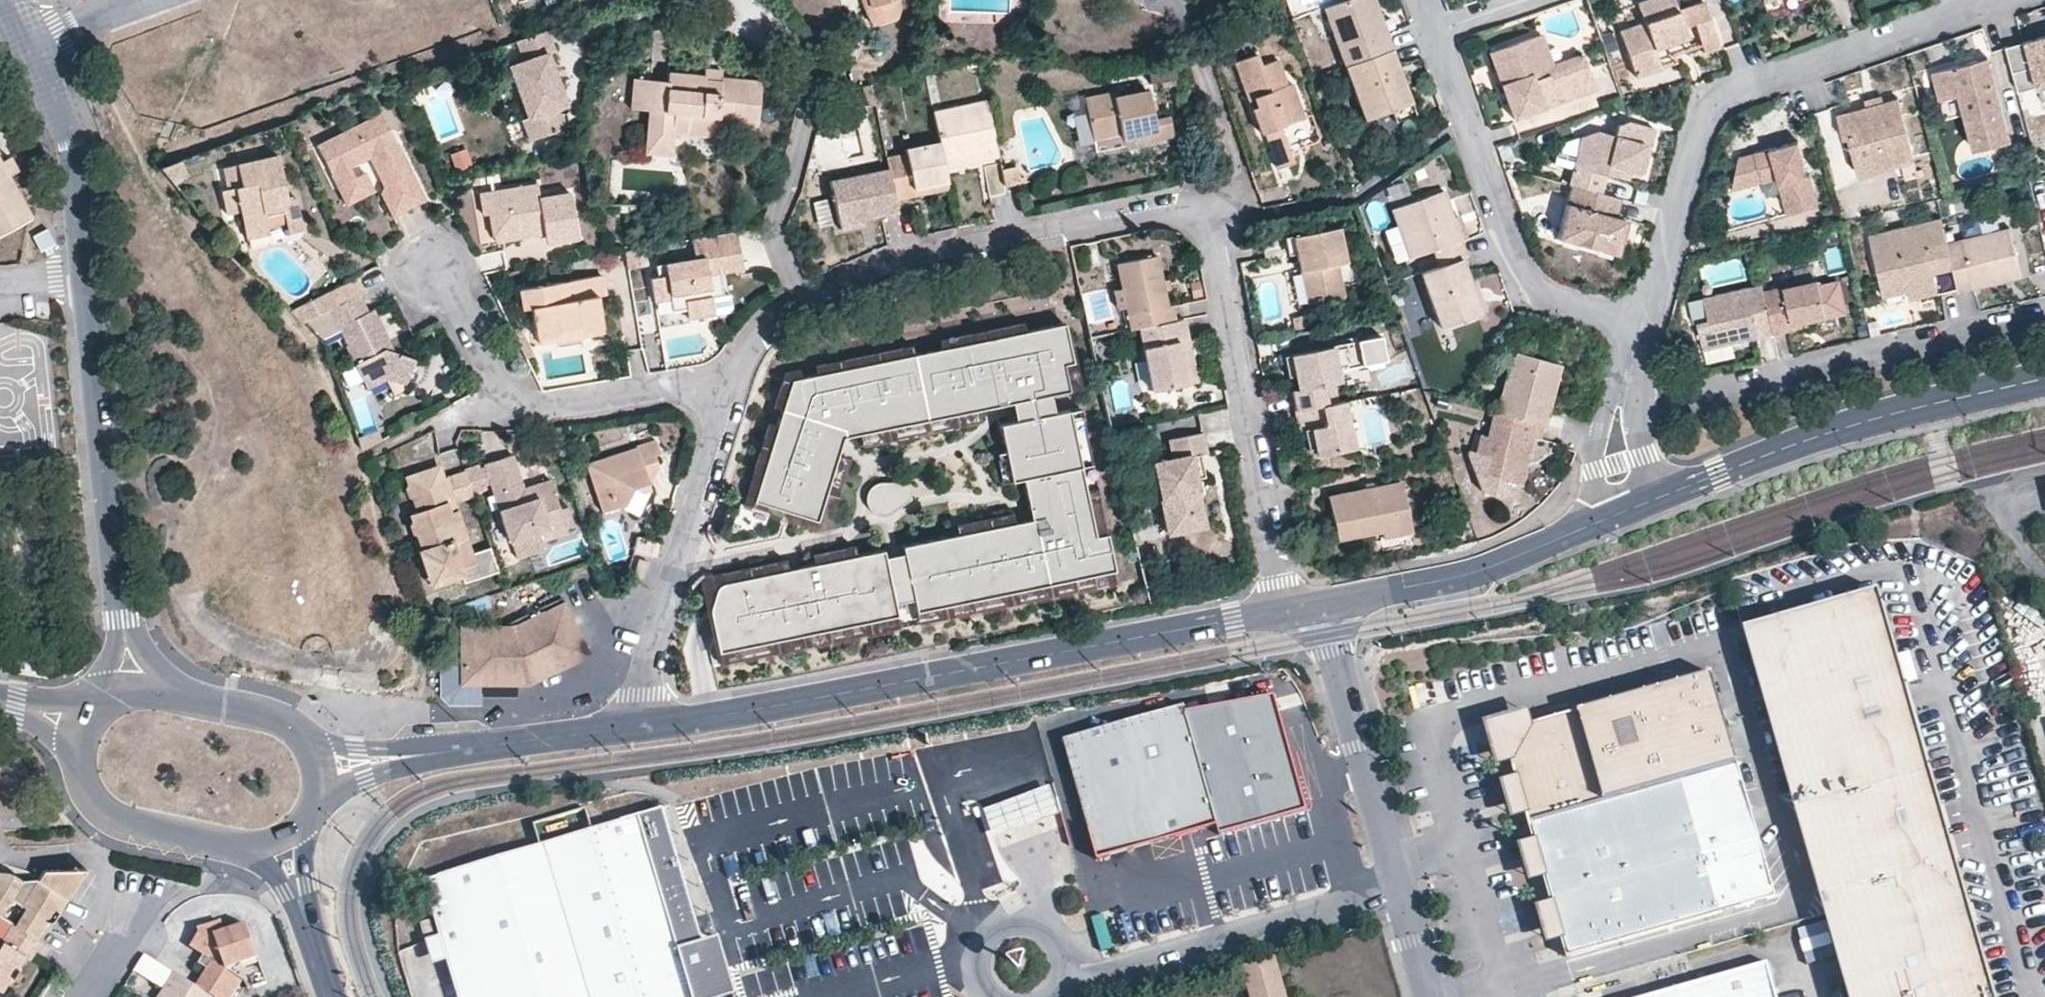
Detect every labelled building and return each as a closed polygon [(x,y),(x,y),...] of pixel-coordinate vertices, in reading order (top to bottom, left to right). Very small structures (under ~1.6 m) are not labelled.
[(870,8),(866,9),(863,10),(864,15),(875,25),(897,19),(898,7),(896,0),(867,0),(870,8)] [(1324,7),(1344,66),(1392,48),(1386,30),(1381,32),(1378,25),(1382,18),(1375,0),(1345,0),(1324,7)] [(1652,48),(1686,37),(1683,28),(1692,25),(1698,44),(1702,52),(1718,46),(1702,2),(1676,10),(1672,0),(1649,0),(1636,4),(1642,23),(1618,32),(1633,76),(1658,67),(1652,48)] [(1765,15),(1808,0),(1761,0),(1765,15)] [(1381,32),(1386,30),(1382,18),(1378,25),(1381,32)] [(557,50),(549,29),(519,40),(526,60),(512,66),(530,115),(525,118),(533,139),(568,126),(560,106),(568,103),(550,52),(557,50)] [(1540,33),(1532,36),(1544,74),(1555,71),(1552,62),(1540,33)] [(1583,61),(1555,71),(1544,74),(1532,36),(1489,50),(1498,77),(1512,116),(1592,89),(1583,61)] [(2007,50),(2020,92),(2044,85),(2044,39),(2007,50)] [(1392,48),(1344,66),(1362,119),(1390,109),(1411,101),(1392,48)] [(1552,62),(1555,71),(1583,61),(1580,53),(1552,62)] [(1275,128),(1300,119),(1289,85),(1283,86),(1275,62),(1259,67),(1254,56),(1232,63),(1245,99),(1249,98),(1253,104),(1249,111),(1257,134),(1261,133),(1263,134),(1275,168),(1290,163),(1280,132),(1276,133),(1275,128)] [(1987,67),(1985,60),(1974,62),(1975,69),(1987,67)] [(1937,101),(1954,96),(1960,117),(1971,151),(2007,143),(1987,67),(1975,69),(1974,62),(1930,74),(1937,101)] [(703,84),(718,85),(720,70),(704,69),(703,77),(703,84)] [(670,154),(673,115),(687,116),(686,135),(715,137),(718,85),(703,84),(703,77),(668,74),(667,82),(647,80),(647,81),(645,110),(647,111),(645,152),(670,154)] [(629,110),(645,110),(647,81),(647,80),(631,79),(629,110)] [(1173,136),(1169,116),(1154,119),(1149,92),(1117,97),(1116,92),(1087,97),(1094,138),(1097,150),(1126,145),(1125,138),(1157,133),(1158,139),(1173,136)] [(1943,121),(1960,117),(1954,96),(1937,101),(1943,121)] [(1094,138),(1087,97),(1073,99),(1084,158),(1159,144),(1158,139),(1157,133),(1125,138),(1126,145),(1097,150),(1094,138)] [(1881,103),(1880,97),(1864,102),(1866,107),(1881,103)] [(1846,113),(1853,135),(1841,139),(1843,149),(1848,148),(1855,175),(1911,160),(1895,99),(1881,103),(1866,107),(1846,113)] [(1390,109),(1395,121),(1415,114),(1411,101),(1390,109)] [(987,102),(979,103),(989,154),(943,162),(944,167),(998,158),(987,102)] [(943,162),(989,154),(979,103),(932,113),(939,144),(943,162)] [(1841,139),(1853,135),(1846,113),(1834,116),(1841,139)] [(355,176),(350,165),(371,155),(384,184),(383,192),(394,215),(426,199),(400,149),(397,151),(393,144),(396,141),(382,114),(319,144),(338,185),(355,176)] [(1627,120),(1615,124),(1612,136),(1598,131),(1580,136),(1566,185),(1571,187),(1596,194),(1602,173),(1615,177),(1618,167),(1629,169),(1641,172),(1652,127),(1627,120)] [(1773,183),(1782,181),(1791,211),(1817,205),(1808,173),(1804,174),(1793,141),(1736,156),(1728,188),(1757,181),(1754,171),(1769,168),(1772,177),(1773,183)] [(915,197),(913,189),(947,182),(944,167),(943,162),(939,144),(906,150),(905,157),(886,160),(887,171),(894,201),(915,197)] [(35,220),(11,176),(20,171),(12,157),(4,162),(0,154),(0,238),(35,220)] [(265,215),(262,204),(282,201),(284,211),(288,232),(302,230),(295,197),(286,197),(277,155),(225,166),(229,187),(223,188),(227,212),(242,209),(246,229),(266,225),(265,215)] [(1855,175),(1857,183),(1913,169),(1911,160),(1855,175)] [(159,165),(169,178),(181,173),(177,163),(176,161),(159,165)] [(989,197),(1005,194),(1001,174),(999,165),(983,168),(989,197)] [(1618,167),(1615,177),(1627,179),(1629,169),(1618,167)] [(1772,177),(1769,168),(1754,171),(1757,181),(1772,177)] [(1025,190),(1022,170),(1001,174),(1005,194),(1025,190)] [(338,185),(346,204),(374,190),(366,171),(355,176),(338,185)] [(894,201),(887,171),(827,184),(836,225),(860,220),(896,213),(894,201)] [(1781,214),(1791,211),(1782,181),(1773,183),(1781,214)] [(948,191),(947,182),(913,189),(915,197),(948,191)] [(491,215),(494,234),(544,225),(544,234),(556,240),(578,236),(571,192),(541,196),(538,184),(480,193),(485,215),(491,215)] [(1612,253),(1622,219),(1605,215),(1610,197),(1596,194),(1571,187),(1557,238),(1612,253)] [(1405,257),(1427,249),(1433,268),(1457,259),(1463,257),(1440,190),(1387,208),(1405,257)] [(265,215),(266,225),(286,222),(284,211),(282,201),(262,204),(265,215)] [(1911,285),(1934,280),(1933,273),(1951,270),(1945,242),(1939,218),(1906,226),(1868,235),(1884,296),(1911,289),(1911,285)] [(836,225),(837,232),(861,227),(860,220),(836,225)] [(246,229),(248,237),(269,233),(266,225),(246,229)] [(494,234),(495,242),(544,234),(544,225),(494,234)] [(1951,270),(1955,291),(2017,276),(2006,227),(1945,242),(1951,270)] [(1317,301),(1342,297),(1337,265),(1346,264),(1339,229),(1292,238),(1295,254),(1307,252),(1311,272),(1317,301)] [(720,273),(719,265),(738,262),(732,230),(731,230),(691,237),(695,257),(656,264),(658,275),(650,277),(655,300),(671,297),(673,309),(687,306),(689,316),(715,312),(715,309),(719,308),(729,293),(724,294),(720,273)] [(646,249),(626,252),(629,269),(649,266),(646,249)] [(1298,274),(1311,272),(1307,252),(1295,254),(1298,274)] [(1174,306),(1168,306),(1158,259),(1117,267),(1122,292),(1127,311),(1131,332),(1140,331),(1177,322),(1174,306)] [(1433,268),(1415,273),(1433,326),(1476,312),(1469,288),(1457,259),(1433,268)] [(740,270),(738,262),(719,265),(720,273),(740,270)] [(1304,304),(1317,301),(1311,272),(1298,274),(1304,304)] [(1486,303),(1504,297),(1497,273),(1478,279),(1486,303)] [(369,287),(361,274),(291,307),(287,309),(299,321),(330,306),(358,292),(369,287)] [(561,332),(565,326),(581,323),(587,328),(603,325),(605,325),(601,296),(606,295),(604,275),(523,288),(525,308),(534,307),(538,334),(541,336),(561,332)] [(1911,289),(1913,296),(1936,291),(1934,280),(1911,285),(1911,289)] [(1833,312),(1827,284),(1808,288),(1806,281),(1761,291),(1770,332),(1790,327),(1789,322),(1806,318),(1814,316),(1833,312)] [(1694,321),(1700,348),(1770,332),(1761,291),(1759,283),(1701,296),(1705,318),(1694,321)] [(358,292),(330,306),(347,345),(343,347),(360,383),(386,373),(405,381),(412,362),(398,358),(389,356),(383,346),(390,343),(374,310),(368,312),(358,292)] [(1122,292),(1114,294),(1118,313),(1127,311),(1122,292)] [(1301,316),(1291,318),(1294,330),(1303,329),(1301,316)] [(881,546),(718,582),(723,657),(896,623),(893,607),(917,601),(921,614),(1117,567),(1105,524),(1093,527),(1070,401),(1040,407),(1036,387),(1054,383),(1046,353),(1057,350),(1050,318),(774,374),(740,495),(728,494),(718,532),(719,538),(771,528),(780,508),(813,519),(842,433),(1020,391),(1025,411),(994,419),(1010,472),(1022,469),(1034,510),(905,541),(913,585),(892,589),(881,546)] [(1790,327),(1791,330),(1808,325),(1806,318),(1789,322),(1790,327)] [(1151,393),(1188,385),(1178,343),(1189,342),(1185,321),(1177,322),(1140,331),(1145,361),(1151,393)] [(541,336),(541,341),(604,332),(603,325),(587,328),(581,323),(565,326),(561,332),(541,336)] [(522,350),(528,347),(524,337),(518,340),(522,350)] [(1189,342),(1178,343),(1188,385),(1197,383),(1189,342)] [(390,343),(383,346),(389,356),(398,358),(390,343)] [(1332,347),(1293,354),(1297,375),(1300,390),(1292,392),(1297,412),(1328,405),(1324,388),(1339,384),(1332,347)] [(1540,403),(1542,393),(1551,389),(1558,361),(1509,349),(1492,410),(1541,424),(1546,404),(1540,403)] [(1293,354),(1285,356),(1289,377),(1297,375),(1293,354)] [(360,383),(367,396),(395,385),(403,387),(405,381),(386,373),(360,383)] [(1372,390),(1371,381),(1360,383),(1363,392),(1372,390)] [(1306,433),(1313,431),(1317,450),(1318,456),(1355,450),(1352,434),(1346,402),(1328,405),(1297,412),(1301,433),(1306,433)] [(1525,463),(1518,461),(1524,438),(1532,440),(1536,440),(1541,424),(1492,410),(1485,438),(1480,436),(1474,457),(1487,461),(1483,475),(1507,482),(1518,485),(1525,463)] [(1309,451),(1317,450),(1313,431),(1306,433),(1309,451)] [(1196,514),(1193,493),(1201,492),(1199,479),(1197,473),(1201,472),(1199,455),(1204,454),(1209,453),(1205,433),(1173,440),(1177,459),(1157,463),(1170,535),(1193,529),(1190,514),(1196,514)] [(1532,440),(1524,438),(1518,461),(1525,463),(1532,440)] [(602,515),(624,507),(634,489),(647,495),(651,491),(647,472),(658,468),(655,456),(660,455),(655,441),(636,447),(637,449),(587,464),(602,515)] [(1380,457),(1389,455),(1387,447),(1378,448),(1380,457)] [(1199,479),(1207,477),(1204,454),(1199,455),(1201,472),(1197,473),(1199,479)] [(501,493),(507,511),(498,514),(507,544),(520,540),(525,556),(539,550),(537,542),(564,533),(548,481),(520,490),(509,459),(482,468),(489,487),(492,496),(501,493)] [(489,487),(482,468),(477,469),(483,488),(489,487)] [(419,541),(423,540),(425,547),(422,548),(415,551),(421,569),(442,579),(459,573),(457,566),(472,562),(477,576),(495,570),(487,545),(470,551),(468,547),(457,516),(453,503),(472,496),(471,492),(464,473),(464,471),(438,480),(434,469),(406,479),(409,486),(406,490),(406,493),(408,497),(410,499),(414,500),(416,507),(427,503),(428,511),(410,517),(412,524),(411,526),(412,533),(419,535),(419,541)] [(483,488),(477,469),(464,473),(471,492),(483,488)] [(873,517),(912,500),(901,476),(862,493),(873,517)] [(1329,497),(1338,539),(1381,531),(1384,538),(1413,532),(1403,483),(1329,497)] [(647,495),(634,489),(624,507),(623,512),(638,519),(647,495)] [(1201,492),(1193,493),(1196,514),(1190,514),(1193,529),(1208,527),(1201,492)] [(498,514),(507,511),(501,493),(492,496),(498,514)] [(477,576),(472,562),(457,566),(459,573),(462,581),(477,576)] [(1868,592),(1737,633),(1741,654),(1822,916),(1836,962),(1847,996),(1994,996),(1868,592)] [(483,684),(528,682),(573,660),(570,654),(589,645),(561,594),(530,609),(532,614),(513,624),(507,623),(460,624),(463,678),(483,677),(483,684)] [(532,614),(530,609),(507,623),(513,624),(532,614)] [(570,654),(573,660),(591,651),(589,645),(570,654)] [(1776,899),(1712,676),(1533,728),(1518,732),(1508,750),(1512,765),(1517,783),(1518,785),(1521,784),(1528,812),(1526,813),(1526,814),(1535,847),(1538,846),(1546,874),(1543,875),(1544,877),(1553,909),(1556,908),(1564,936),(1561,936),(1562,940),(1567,959),(1776,899)] [(1183,705),(1064,737),(1098,857),(1217,824),(1220,835),(1307,810),(1275,696),(1185,712),(1183,705)] [(1508,750),(1518,732),(1533,728),(1528,713),(1485,726),(1498,769),(1512,765),(1508,750)] [(1528,812),(1521,784),(1518,785),(1517,783),(1503,787),(1512,818),(1526,814),(1526,813),(1528,812)] [(1060,814),(1050,787),(985,810),(995,837),(1060,814)] [(696,929),(661,811),(421,882),(456,996),(717,996),(714,987),(696,929)] [(1546,874),(1538,846),(1535,847),(1521,851),(1530,882),(1544,877),(1543,875),(1546,874)] [(26,894),(16,888),(21,879),(0,875),(0,920),(11,927),(33,941),(44,922),(52,921),(71,889),(69,881),(67,877),(63,874),(57,872),(40,873),(34,883),(26,894)] [(34,883),(21,879),(16,888),(26,894),(34,883)] [(1564,936),(1556,908),(1553,909),(1539,913),(1548,944),(1562,940),(1561,936),(1564,936)] [(202,972),(199,977),(202,980),(196,990),(206,996),(231,996),(238,985),(249,981),(253,989),(267,984),(246,923),(223,931),(219,920),(195,929),(194,935),(186,949),(200,957),(194,966),(202,972)] [(1818,923),(1797,928),(1803,953),(1824,948),(1818,923)] [(728,976),(713,924),(706,926),(696,929),(714,987),(725,983),(730,982),(728,976)] [(3,982),(11,980),(14,981),(17,976),(14,974),(14,968),(20,958),(25,961),(37,944),(33,941),(11,927),(0,944),(0,988),(3,982)] [(409,982),(420,981),(416,952),(405,954),(409,982)] [(1275,959),(1242,968),(1250,996),(1286,996),(1275,959)] [(1768,965),(1654,996),(1777,996),(1768,965)] [(196,990),(169,974),(154,996),(206,996),(196,990)]
